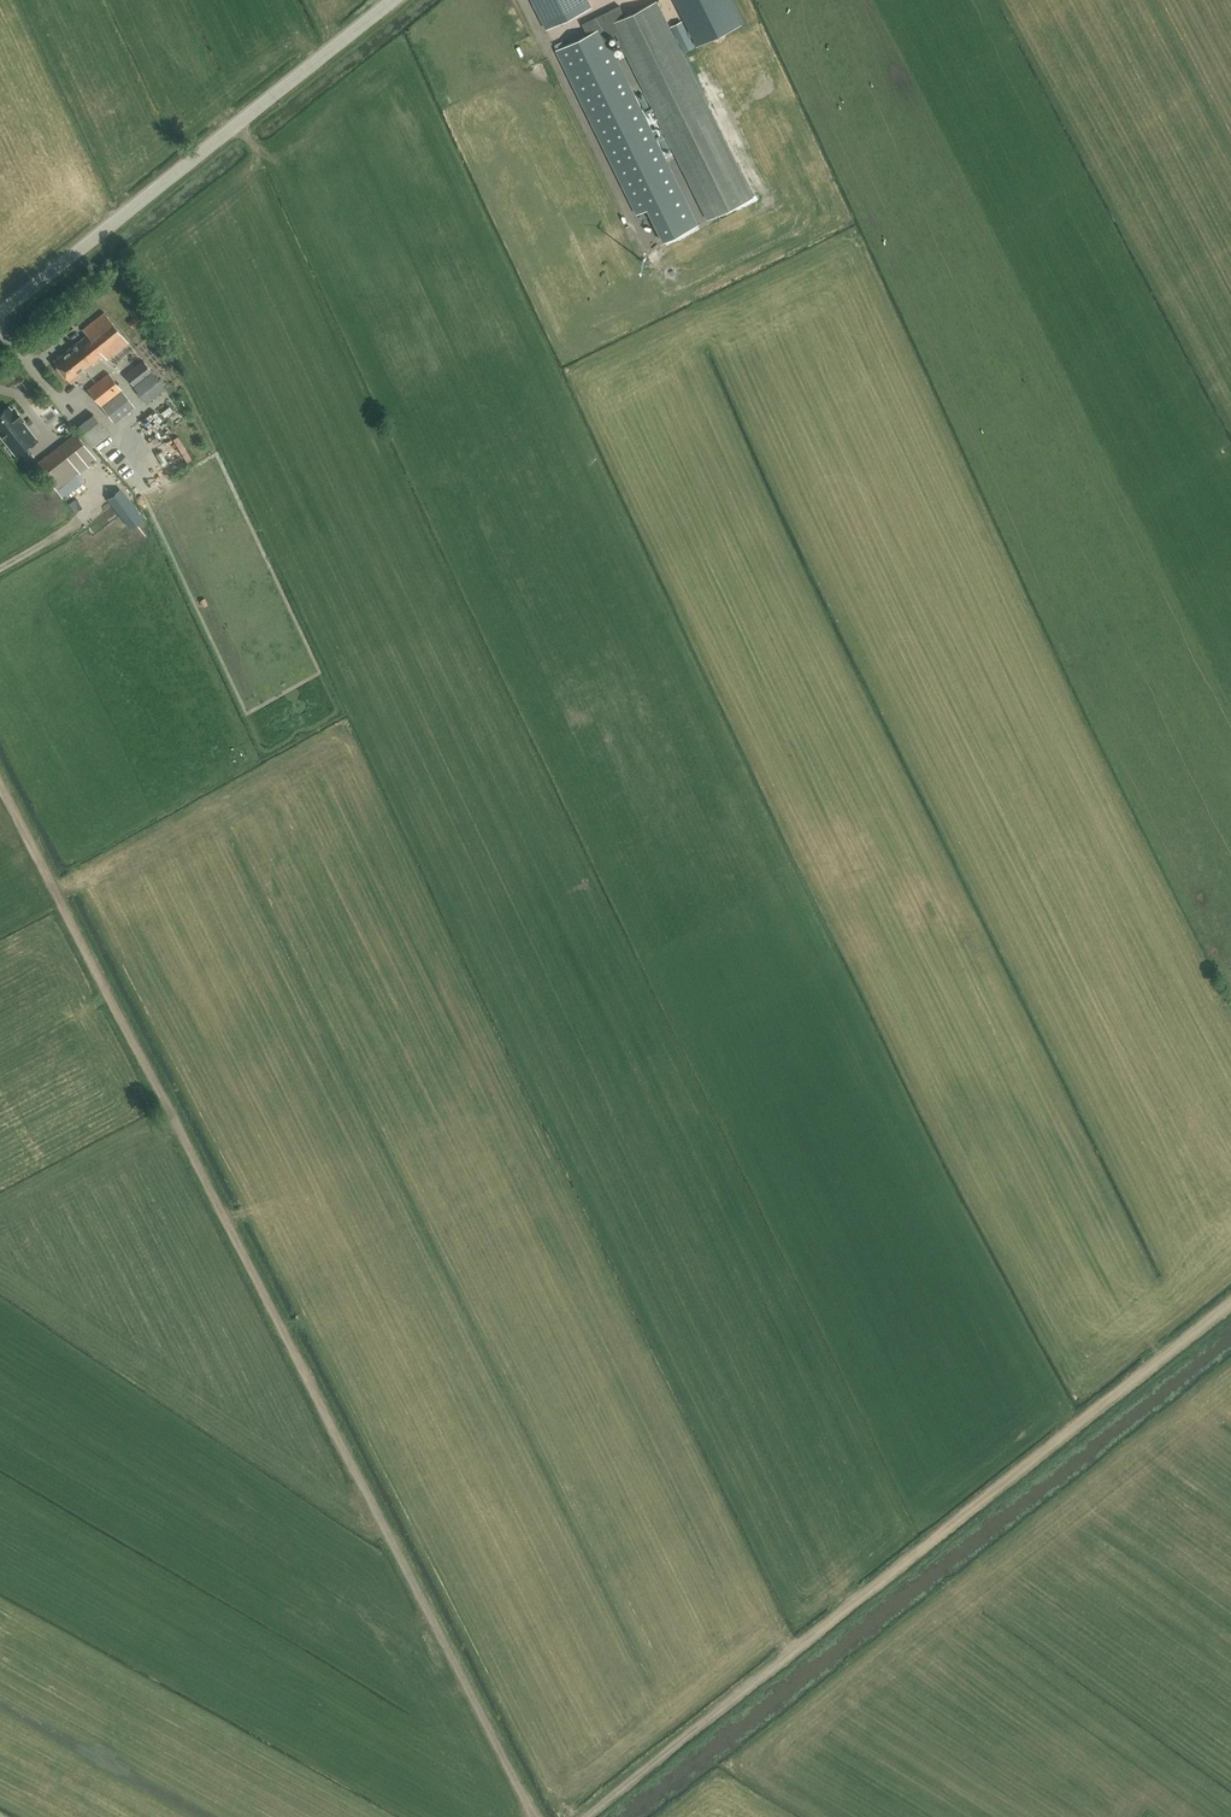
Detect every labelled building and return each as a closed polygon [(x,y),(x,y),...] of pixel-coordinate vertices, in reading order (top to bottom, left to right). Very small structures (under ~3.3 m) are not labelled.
[(588,0),(533,0),(547,28),(591,7),(588,0)] [(753,197),(657,0),(611,23),(707,220),(753,197)] [(720,33),(741,23),(730,0),(675,0),(697,45),(720,33)] [(107,358),(128,341),(104,311),(83,328),(87,333),(53,360),(71,382),(80,375),(78,373),(103,353),(107,358)] [(153,405),(168,393),(142,360),(126,374),(150,404),(151,403),(153,405)] [(89,387),(101,404),(121,389),(108,372),(89,387)] [(134,405),(121,389),(101,404),(114,420),(134,405)] [(47,435),(63,422),(46,401),(30,414),(47,435)] [(171,404),(155,409),(159,422),(175,417),(171,404)] [(9,406),(6,408),(4,405),(0,409),(0,434),(15,453),(29,442),(22,432),(27,428),(19,417),(21,416),(14,407),(11,409),(9,406)] [(108,434),(94,414),(75,427),(90,447),(108,434)] [(156,463),(171,455),(152,418),(137,426),(156,463)] [(59,446),(36,463),(56,490),(96,458),(76,432),(59,446)]
